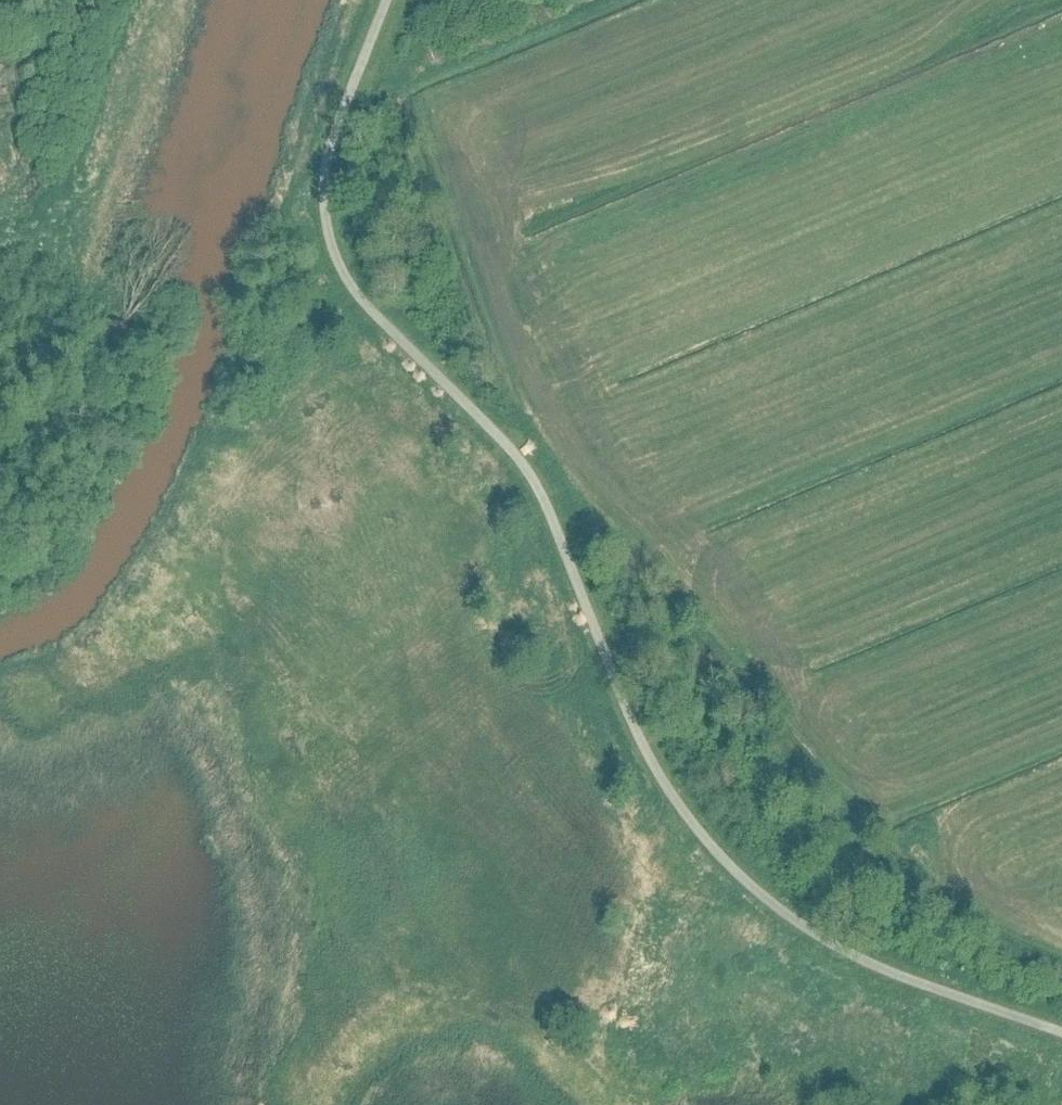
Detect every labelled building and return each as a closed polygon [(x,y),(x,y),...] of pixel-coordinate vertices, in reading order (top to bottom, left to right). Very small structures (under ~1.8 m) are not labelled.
[(595,594),(585,597),(590,615),(601,612),(595,594)]
